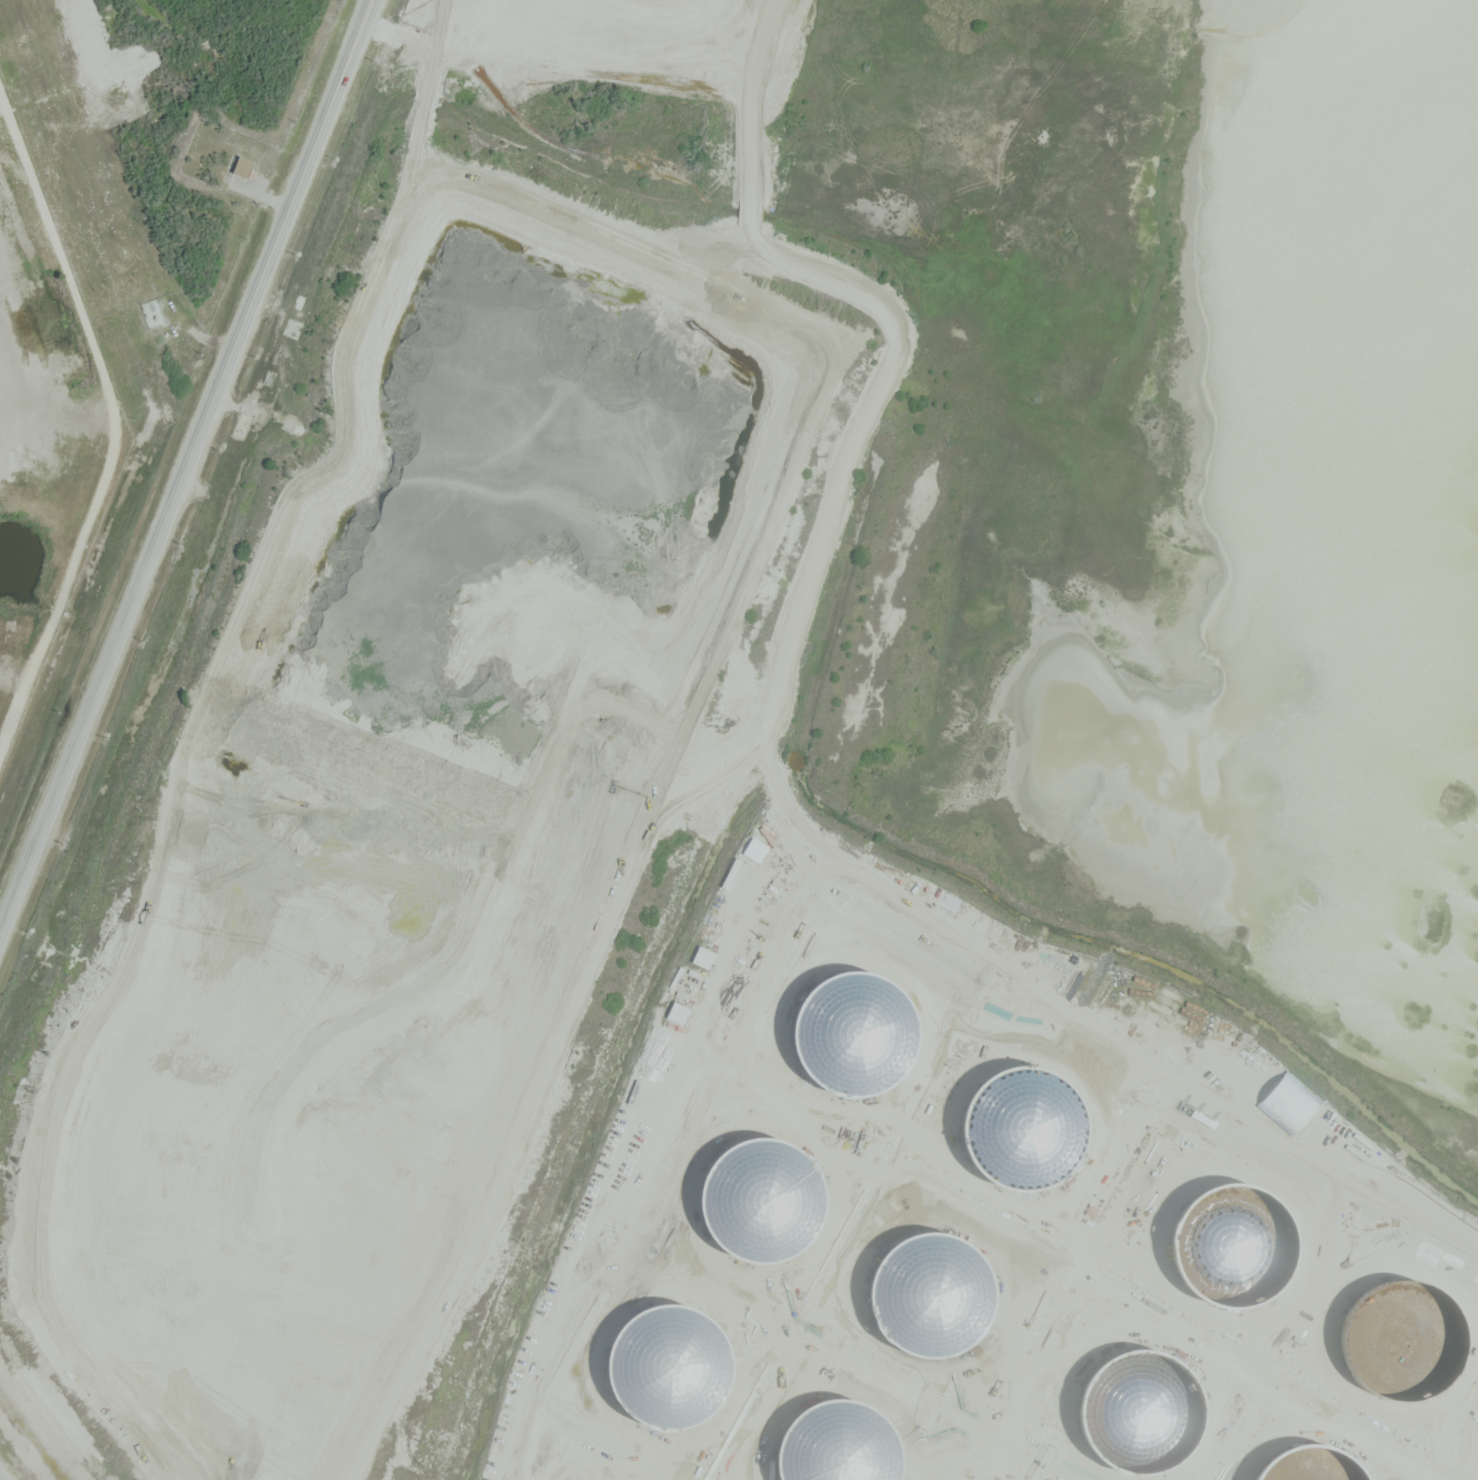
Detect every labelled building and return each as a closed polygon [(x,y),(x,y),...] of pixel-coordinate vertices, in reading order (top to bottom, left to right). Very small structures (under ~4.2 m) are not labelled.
[(235,173),(242,157),(256,163),(250,179),(235,173)] [(719,953),(702,945),(694,962),(711,970),(719,953)] [(693,1008),(676,1001),(669,1017),(686,1025),(693,1008)] [(634,1086),(654,1094),(668,1061),(648,1053),(634,1086)] [(737,1468),(742,1479),(750,1476),(745,1465),(737,1468)] [(1344,1465),(1311,1465),(1311,1479),(1344,1479),(1344,1465)]
